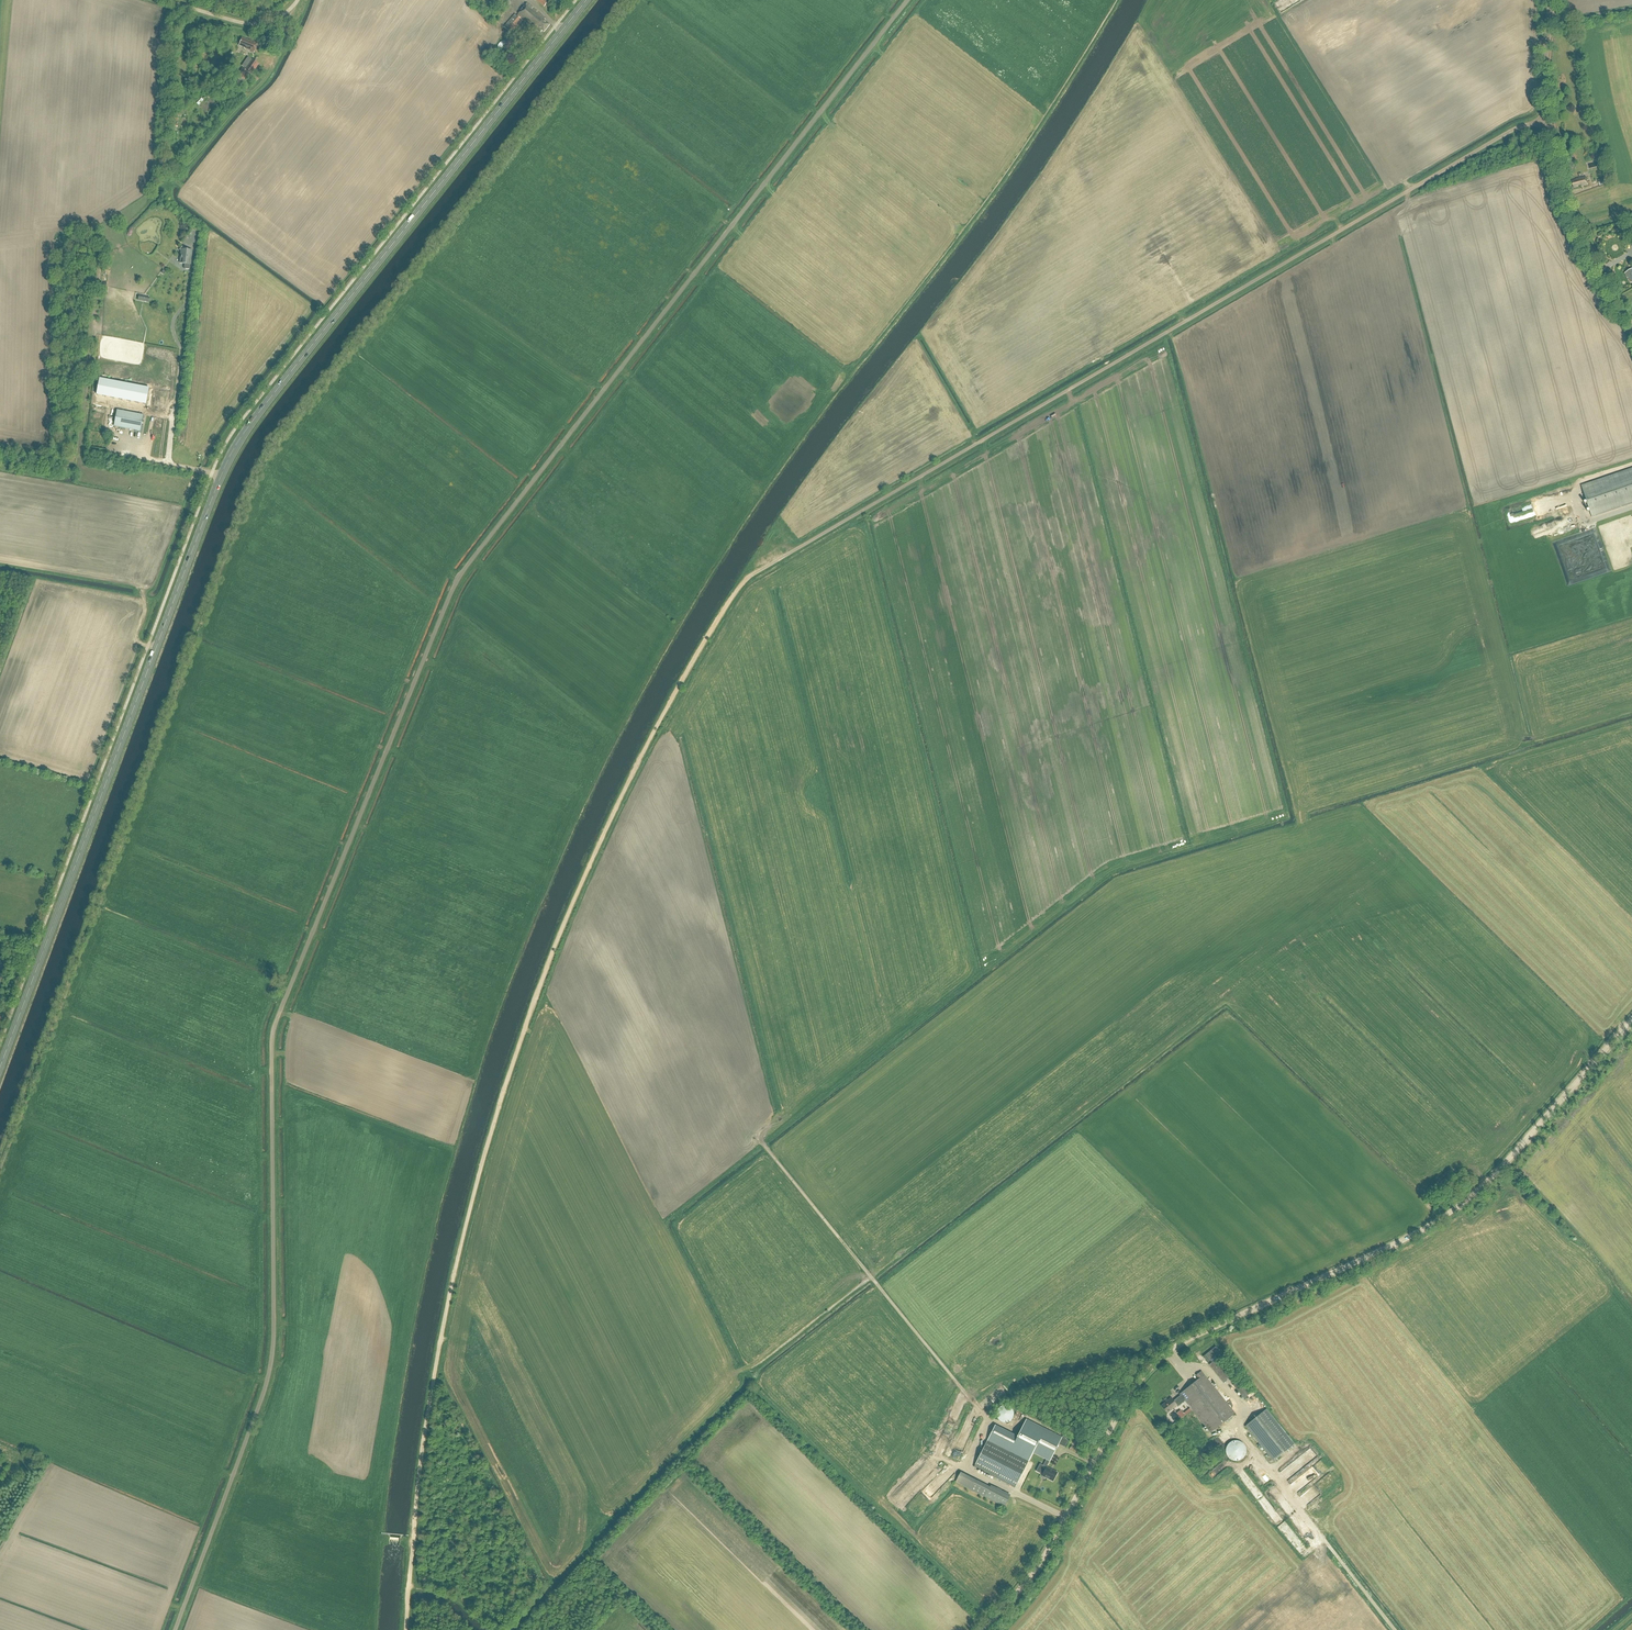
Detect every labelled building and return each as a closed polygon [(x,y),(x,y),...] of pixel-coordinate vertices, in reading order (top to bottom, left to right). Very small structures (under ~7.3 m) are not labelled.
[(508,0),(498,14),(502,17),(512,3),(508,0)] [(242,38),(239,46),(244,48),(244,49),(250,51),(254,53),(258,43),(250,40),(249,41),(242,38)] [(498,47),(498,48),(498,49),(499,51),(499,52),(500,53),(501,54),(502,54),(503,55),(504,55),(505,55),(506,55),(508,55),(509,54),(510,54),(511,53),(511,52),(512,51),(512,49),(512,48),(512,47),(512,46),(511,45),(511,44),(510,43),(509,42),(508,42),(506,41),(505,41),(504,41),(503,42),(502,42),(501,43),(500,44),(499,45),(499,46),(498,47)] [(253,60),(246,69),(252,74),(259,64),(253,60)] [(242,68),(237,76),(244,80),(249,73),(242,68)] [(1598,180),(1600,186),(1613,182),(1611,176),(1598,180)] [(1581,187),(1588,186),(1585,177),(1571,180),(1574,189),(1579,188),(1578,186),(1581,186),(1581,187)] [(1628,235),(1631,234),(1631,229),(1629,223),(1623,225),(1628,235)] [(191,240),(197,233),(191,229),(185,236),(191,240)] [(182,246),(179,250),(181,252),(181,256),(180,258),(181,258),(180,263),(185,264),(184,269),(190,269),(190,267),(192,251),(187,250),(182,246)] [(100,380),(96,397),(146,406),(149,389),(100,380)] [(100,422),(102,411),(92,409),(90,420),(100,422)] [(141,432),(144,415),(117,410),(114,426),(141,432)] [(153,434),(167,437),(169,429),(155,426),(153,434)] [(1582,486),(1593,518),(1631,504),(1631,469),(1582,486)] [(1210,1433),(1235,1413),(1201,1371),(1196,1375),(1199,1379),(1179,1394),(1180,1395),(1174,1401),(1171,1398),(1161,1406),(1167,1413),(1177,1405),(1178,1406),(1185,1401),(1210,1433)] [(1253,1392),(1241,1378),(1233,1386),(1244,1399),(1253,1392)] [(990,1395),(992,1398),(1002,1392),(999,1388),(990,1395)] [(1014,1415),(1014,1413),(1013,1410),(1011,1408),(1009,1407),(1007,1406),(1004,1406),(1002,1406),(1000,1407),(998,1409),(997,1411),(997,1414),(997,1416),(998,1419),(1000,1421),(1002,1422),(1005,1422),(1007,1422),(1009,1421),(1011,1420),(1013,1418),(1014,1415)] [(1245,1426),(1273,1461),(1294,1444),(1266,1410),(1245,1426)] [(1015,1487),(1028,1461),(1033,1452),(1046,1459),(1043,1465),(1042,1468),(1039,1466),(1036,1471),(1043,1474),(1042,1476),(1053,1481),(1058,1473),(1047,1467),(1058,1444),(1061,1439),(1026,1421),(1019,1436),(996,1425),(988,1441),(975,1467),(1015,1487)] [(956,1444),(962,1447),(966,1438),(960,1435),(956,1444)] [(1242,1442),(1237,1441),(1233,1441),(1229,1444),(1226,1448),(1226,1452),(1227,1456),(1231,1460),(1235,1461),(1239,1461),(1243,1458),(1246,1454),(1246,1450),(1245,1446),(1242,1442)] [(1009,1494),(989,1486),(958,1474),(954,1485),(1004,1506),(1009,1494)] [(916,1476),(913,1482),(919,1484),(922,1479),(916,1476)] [(931,1497),(925,1491),(908,1509),(914,1514),(931,1497)]
